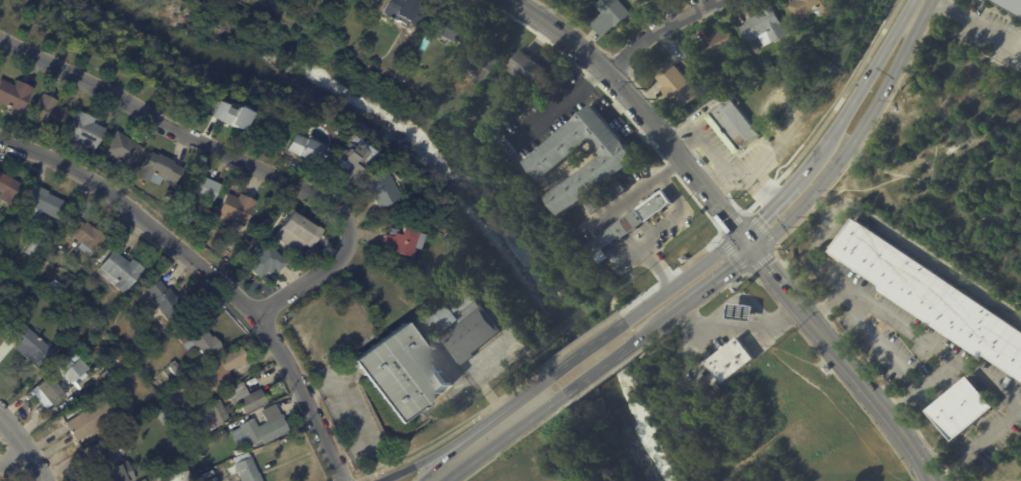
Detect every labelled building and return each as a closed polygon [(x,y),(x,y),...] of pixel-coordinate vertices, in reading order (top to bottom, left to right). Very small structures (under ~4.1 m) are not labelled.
[(384,13),(391,0),(406,0),(422,0),(425,2),(421,10),(430,15),(422,29),(413,24),(411,27),(400,20),(399,22),(384,13)] [(594,3),(597,0),(618,0),(633,15),(619,29),(618,30),(617,29),(607,39),(594,25),(605,15),(594,3)] [(639,9),(635,0),(653,0),(651,1),(652,3),(639,9)] [(803,1),(802,0),(835,0),(841,10),(829,17),(825,10),(803,23),(794,7),(803,1)] [(1020,16),(1020,0),(991,0),(1020,16)] [(455,12),(475,24),(464,43),(434,25),(445,6),(455,12)] [(746,28),(756,23),(754,21),(767,13),(766,12),(776,6),(792,35),(777,44),(776,43),(758,53),(745,29),(746,28)] [(702,44),(729,29),(745,57),(733,64),(726,53),(711,61),(702,44)] [(489,50),(493,54),(496,50),(507,60),(484,87),(474,78),(479,71),(464,57),(478,41),(489,50)] [(695,54),(688,58),(683,51),(691,47),(695,54)] [(535,56),(554,71),(538,91),(513,72),(529,51),(535,56)] [(685,74),(692,82),(691,83),(703,97),(688,109),(680,100),(677,102),(667,90),(669,88),(661,79),(677,66),(684,74),(684,73),(685,74)] [(24,114),(0,102),(0,83),(2,79),(16,86),(18,81),(23,83),(36,89),(24,114)] [(46,95),(61,102),(59,106),(70,111),(60,132),(32,118),(44,94),(46,95)] [(760,133),(762,135),(738,155),(707,118),(731,98),(760,133)] [(216,100),(209,118),(242,130),(249,112),(216,100)] [(636,156),(637,158),(565,218),(550,200),(603,155),(591,141),(543,181),(527,161),(594,105),(636,156)] [(96,123),(108,129),(97,151),(68,137),(81,111),(98,119),(96,123)] [(496,119),(500,124),(488,134),(484,129),(496,119)] [(134,141),(146,149),(133,170),(125,165),(121,171),(114,166),(118,160),(106,152),(119,131),(134,141)] [(302,136),(325,146),(318,163),(285,149),(292,132),(302,136)] [(359,144),(371,153),(363,163),(361,162),(358,165),(366,170),(358,180),(347,171),(351,165),(345,160),(344,162),(333,154),(343,139),(351,145),(350,147),(354,150),(359,144)] [(172,160),(177,162),(176,164),(185,168),(177,185),(165,179),(161,186),(152,181),(150,183),(139,177),(145,166),(146,167),(153,152),(160,156),(161,154),(172,160)] [(389,172),(405,198),(384,211),(366,181),(386,168),(389,172)] [(10,206),(0,200),(0,171),(22,184),(10,206)] [(214,181),(223,185),(216,204),(198,196),(195,203),(183,198),(194,172),(214,181)] [(625,181),(632,192),(598,216),(591,206),(625,181)] [(44,190),(51,193),(50,194),(68,203),(60,221),(44,213),(40,221),(31,216),(35,208),(25,204),(35,185),(44,190)] [(169,191),(174,195),(171,200),(165,197),(169,191)] [(598,258),(591,248),(666,191),(675,203),(626,240),(624,238),(598,258)] [(247,196),(259,203),(247,227),(241,224),(238,230),(232,227),(235,222),(220,215),(230,194),(240,199),(243,194),(247,196)] [(436,211),(441,216),(435,221),(430,216),(436,211)] [(317,225),(325,230),(312,249),(305,244),(299,253),(276,236),(284,226),(285,227),(296,212),(315,227),(317,225)] [(74,216),(86,225),(88,222),(108,239),(95,254),(93,252),(89,257),(79,248),(82,244),(63,228),(73,215),(74,216)] [(853,218),(1020,331),(1020,379),(986,355),(983,358),(880,289),(882,285),(831,251),(853,218)] [(422,250),(415,249),(412,258),(381,249),(385,234),(390,236),(392,228),(399,230),(398,234),(404,236),(407,225),(422,230),(421,234),(426,235),(422,250)] [(10,232),(18,237),(13,244),(5,240),(10,232)] [(36,238),(44,243),(35,258),(26,253),(36,238)] [(239,246),(235,251),(230,248),(234,242),(239,246)] [(288,266),(280,274),(277,270),(271,275),(270,273),(262,280),(247,264),(270,243),(290,265),(288,266)] [(117,252),(131,263),(134,260),(146,269),(126,295),(98,272),(115,251),(117,252)] [(688,258),(686,260),(683,263),(679,258),(684,254),(688,258)] [(792,272),(791,272),(787,267),(791,263),(795,268),(792,272)] [(742,283),(735,288),(733,285),(739,280),(742,283)] [(170,289),(190,313),(174,327),(153,302),(156,300),(149,291),(161,281),(169,290),(170,289)] [(470,289),(482,306),(484,305),(503,331),(471,354),(473,356),(459,366),(438,337),(439,336),(424,315),(466,284),(470,289)] [(759,309),(757,323),(734,320),(736,306),(759,309)] [(205,327),(213,338),(216,337),(224,350),(208,361),(202,351),(199,353),(196,349),(189,353),(175,333),(199,317),(205,327)] [(443,370),(453,384),(399,424),(353,361),(406,321),(443,370)] [(32,331),(55,352),(39,369),(16,349),(20,344),(11,335),(23,322),(32,331)] [(757,358),(759,360),(728,386),(710,365),(741,339),(757,358)] [(250,358),(251,360),(231,372),(237,383),(211,399),(203,386),(197,390),(191,380),(215,365),(218,370),(221,368),(218,364),(221,362),(219,359),(242,346),(250,358)] [(174,360),(183,373),(177,378),(168,365),(174,360)] [(79,363),(87,373),(71,385),(63,374),(79,362),(79,363)] [(955,441),(928,410),(969,375),(996,406),(955,441)] [(66,399),(55,409),(38,389),(52,378),(68,397),(66,399)] [(250,392),(251,395),(263,390),(270,404),(248,415),(242,403),(236,406),(230,393),(233,391),(232,389),(245,383),(250,392)] [(92,434),(78,442),(68,423),(90,410),(88,407),(105,397),(117,419),(92,434)] [(220,428),(218,429),(212,419),(209,420),(204,410),(222,400),(233,421),(220,428)] [(282,413),(283,416),(284,416),(292,432),(259,449),(256,444),(252,447),(241,427),(256,420),(260,428),(269,423),(263,412),(277,404),(282,413)] [(166,408),(174,423),(166,427),(158,413),(166,408)] [(183,417),(189,428),(181,431),(176,421),(183,417)] [(129,461),(138,480),(112,480),(101,457),(116,451),(122,464),(127,462),(129,461)] [(260,473),(264,480),(246,480),(239,465),(253,458),(260,473)] [(190,472),(192,480),(159,480),(190,472)]
